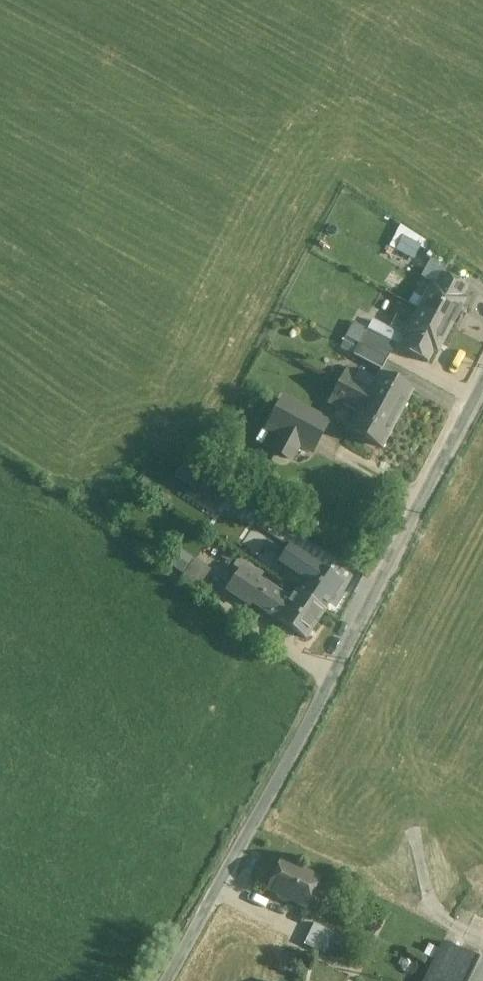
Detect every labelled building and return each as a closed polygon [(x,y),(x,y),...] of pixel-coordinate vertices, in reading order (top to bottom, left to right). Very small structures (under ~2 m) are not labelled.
[(402,237),(396,249),(408,256),(415,243),(402,237)] [(452,258),(432,246),(426,256),(431,259),(445,268),(452,258)] [(445,268),(431,259),(421,277),(432,282),(435,285),(441,274),(442,274),(445,268)] [(441,274),(435,285),(432,282),(417,309),(451,327),(465,300),(461,298),(467,287),(442,274),(441,274)] [(451,327),(417,309),(403,336),(407,338),(402,349),(427,362),(433,352),(437,353),(451,327)] [(395,344),(367,330),(359,345),(387,359),(395,344)] [(387,359),(359,345),(353,356),(381,370),(387,359)] [(412,391),(378,373),(369,390),(351,381),(354,376),(345,371),(336,387),(397,419),(412,391)] [(397,419),(336,387),(328,404),(337,409),(340,404),(357,413),(348,429),(348,430),(382,449),(383,448),(382,448),(397,419)] [(327,424),(282,400),(267,428),(281,436),(273,450),(290,459),(298,444),(312,452),(327,424)] [(342,585),(315,567),(316,566),(289,548),(277,566),(303,583),(296,593),(323,612),(342,585)] [(194,557),(183,573),(199,584),(210,568),(194,557)] [(263,574),(248,563),(240,575),(255,585),(263,574)] [(296,593),(290,602),(265,585),(252,604),(279,622),(280,622),(305,639),(323,612),(296,593)] [(319,881),(281,863),(263,900),(273,905),(275,909),(281,912),(286,911),(302,918),(319,881)] [(335,934),(314,924),(304,946),(325,956),(335,934)] [(425,980),(482,980),(482,962),(443,942),(425,980)]
